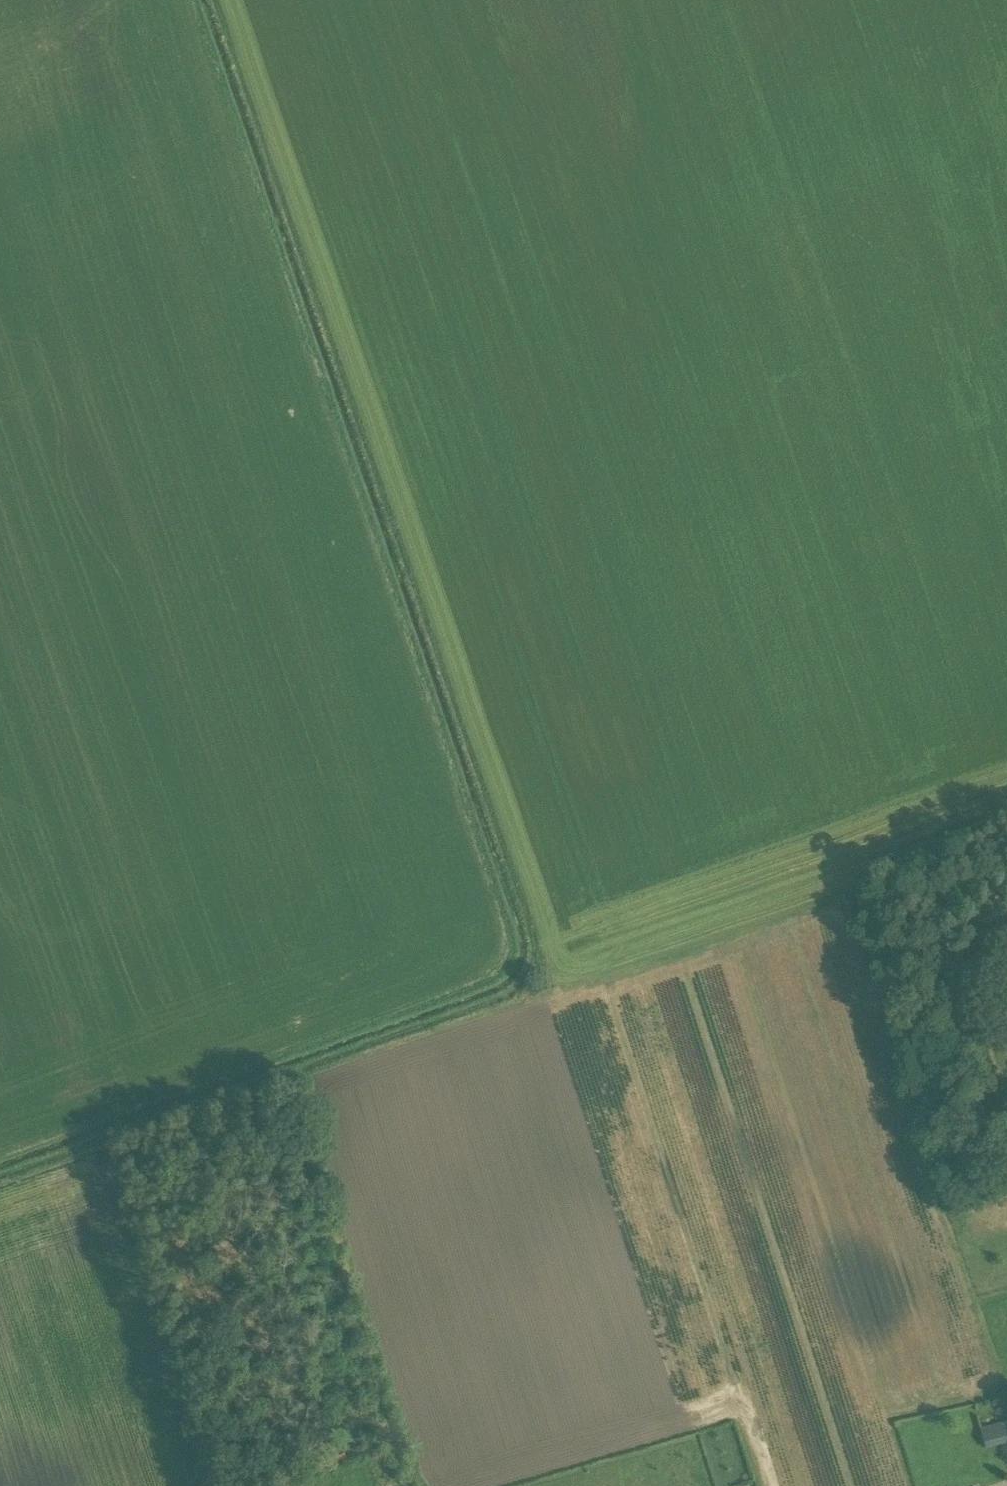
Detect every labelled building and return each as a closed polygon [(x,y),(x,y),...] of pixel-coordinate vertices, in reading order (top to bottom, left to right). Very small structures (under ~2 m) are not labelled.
[(1006,1443),(1006,1421),(980,1428),(985,1449),(1006,1443)]
